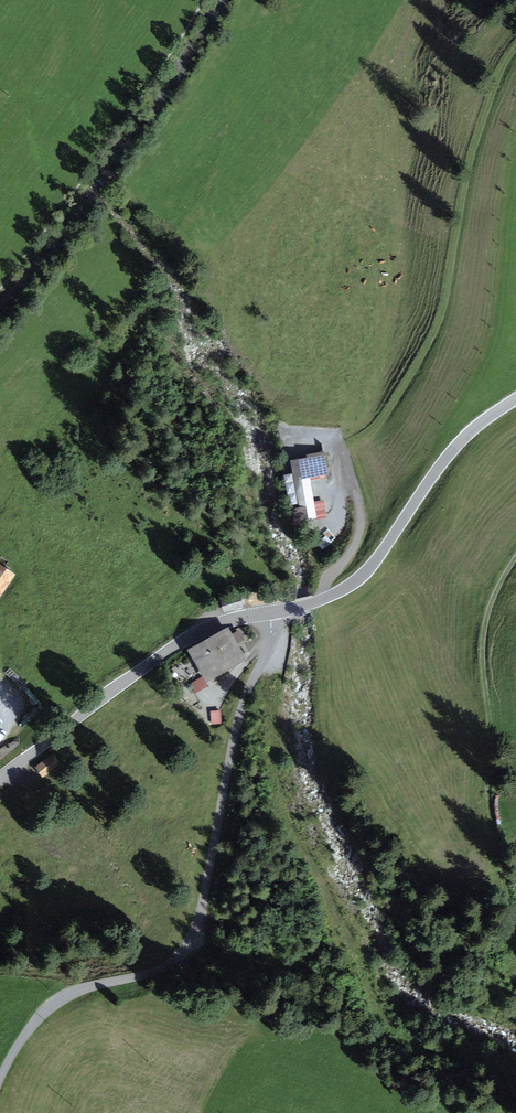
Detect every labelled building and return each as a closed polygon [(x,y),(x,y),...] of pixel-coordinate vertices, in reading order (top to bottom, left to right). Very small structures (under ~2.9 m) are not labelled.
[(314,516),(307,476),(294,478),(300,508),(293,509),(294,520),(314,516)] [(325,501),(316,502),(318,518),(327,517),(325,501)] [(11,575),(0,568),(0,592),(11,575)] [(224,601),(227,610),(241,606),(239,597),(224,601)] [(227,633),(194,651),(208,675),(240,656),(227,633)] [(191,684),(195,693),(208,687),(204,678),(191,684)] [(52,756),(38,767),(44,774),(58,764),(52,756)]
